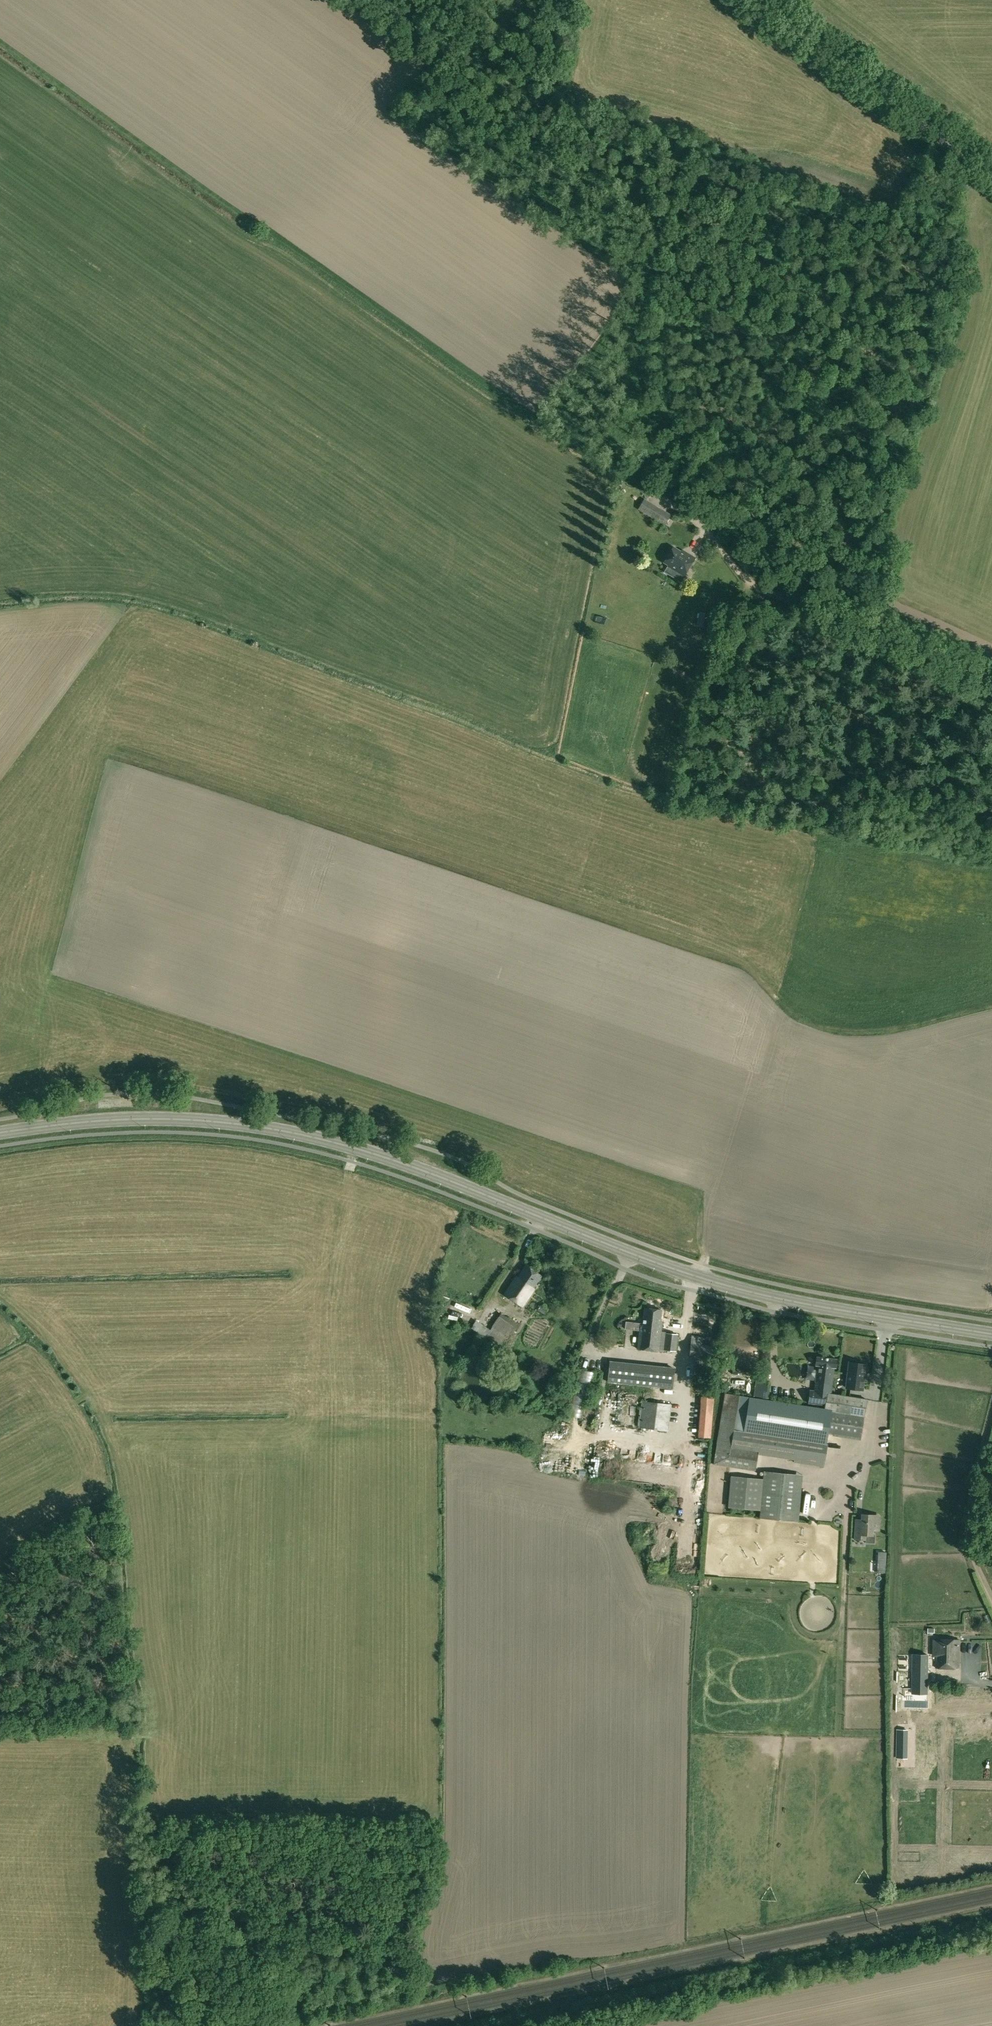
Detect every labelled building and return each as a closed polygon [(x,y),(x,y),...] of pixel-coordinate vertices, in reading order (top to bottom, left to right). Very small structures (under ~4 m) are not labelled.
[(670,515),(644,500),(638,509),(665,524),(670,515)] [(681,581),(683,578),(695,558),(682,550),(680,552),(673,547),(664,563),(669,565),(665,572),(681,581)] [(700,613),(697,625),(707,628),(710,615),(700,613)] [(504,1294),(513,1300),(522,1307),(534,1289),(533,1288),(542,1276),(526,1265),(518,1277),(517,1276),(504,1294)] [(440,1293),(439,1297),(455,1302),(456,1298),(440,1293)] [(439,1301),(438,1306),(456,1310),(457,1305),(439,1301)] [(640,1325),(637,1349),(664,1352),(664,1350),(676,1351),(678,1335),(666,1334),(666,1332),(661,1331),(662,1322),(660,1321),(661,1310),(645,1308),(643,1325),(640,1325)] [(472,1328),(503,1349),(518,1325),(501,1314),(493,1326),(485,1321),(483,1325),(477,1320),(472,1328)] [(689,1357),(714,1360),(715,1345),(702,1344),(703,1337),(691,1335),(689,1357)] [(837,1359),(816,1357),(815,1365),(817,1366),(815,1382),(814,1391),(810,1390),(809,1403),(825,1405),(826,1394),(830,1395),(831,1394),(831,1393),(834,1368),(836,1368),(837,1359)] [(652,1380),(658,1380),(674,1382),(675,1368),(616,1361),(613,1386),(634,1388),(651,1391),(653,1382),(652,1382),(652,1380)] [(853,1361),(853,1363),(849,1363),(846,1387),(863,1390),(866,1365),(861,1364),(862,1362),(853,1361)] [(580,1367),(570,1407),(577,1409),(588,1370),(580,1367)] [(753,1396),(768,1398),(770,1382),(756,1380),(753,1396)] [(713,1465),(756,1471),(759,1451),(731,1447),(732,1441),(795,1451),(794,1463),(823,1467),(828,1430),(861,1436),(867,1399),(831,1393),(831,1394),(831,1395),(827,1394),(824,1408),(724,1393),(713,1465)] [(698,1437),(711,1439),(714,1397),(701,1396),(698,1437)] [(639,1428),(668,1431),(671,1405),(642,1401),(639,1428)] [(759,1519),(798,1522),(803,1475),(763,1471),(763,1478),(730,1475),(728,1505),(760,1508),(759,1519)] [(854,1540),(866,1540),(866,1543),(874,1543),(875,1535),(873,1535),(874,1515),(862,1515),(861,1523),(855,1522),(854,1540)] [(934,1656),(936,1656),(936,1668),(960,1668),(960,1640),(937,1640),(934,1640),(934,1656)] [(913,1689),(927,1689),(928,1655),(914,1655),(913,1689)]
